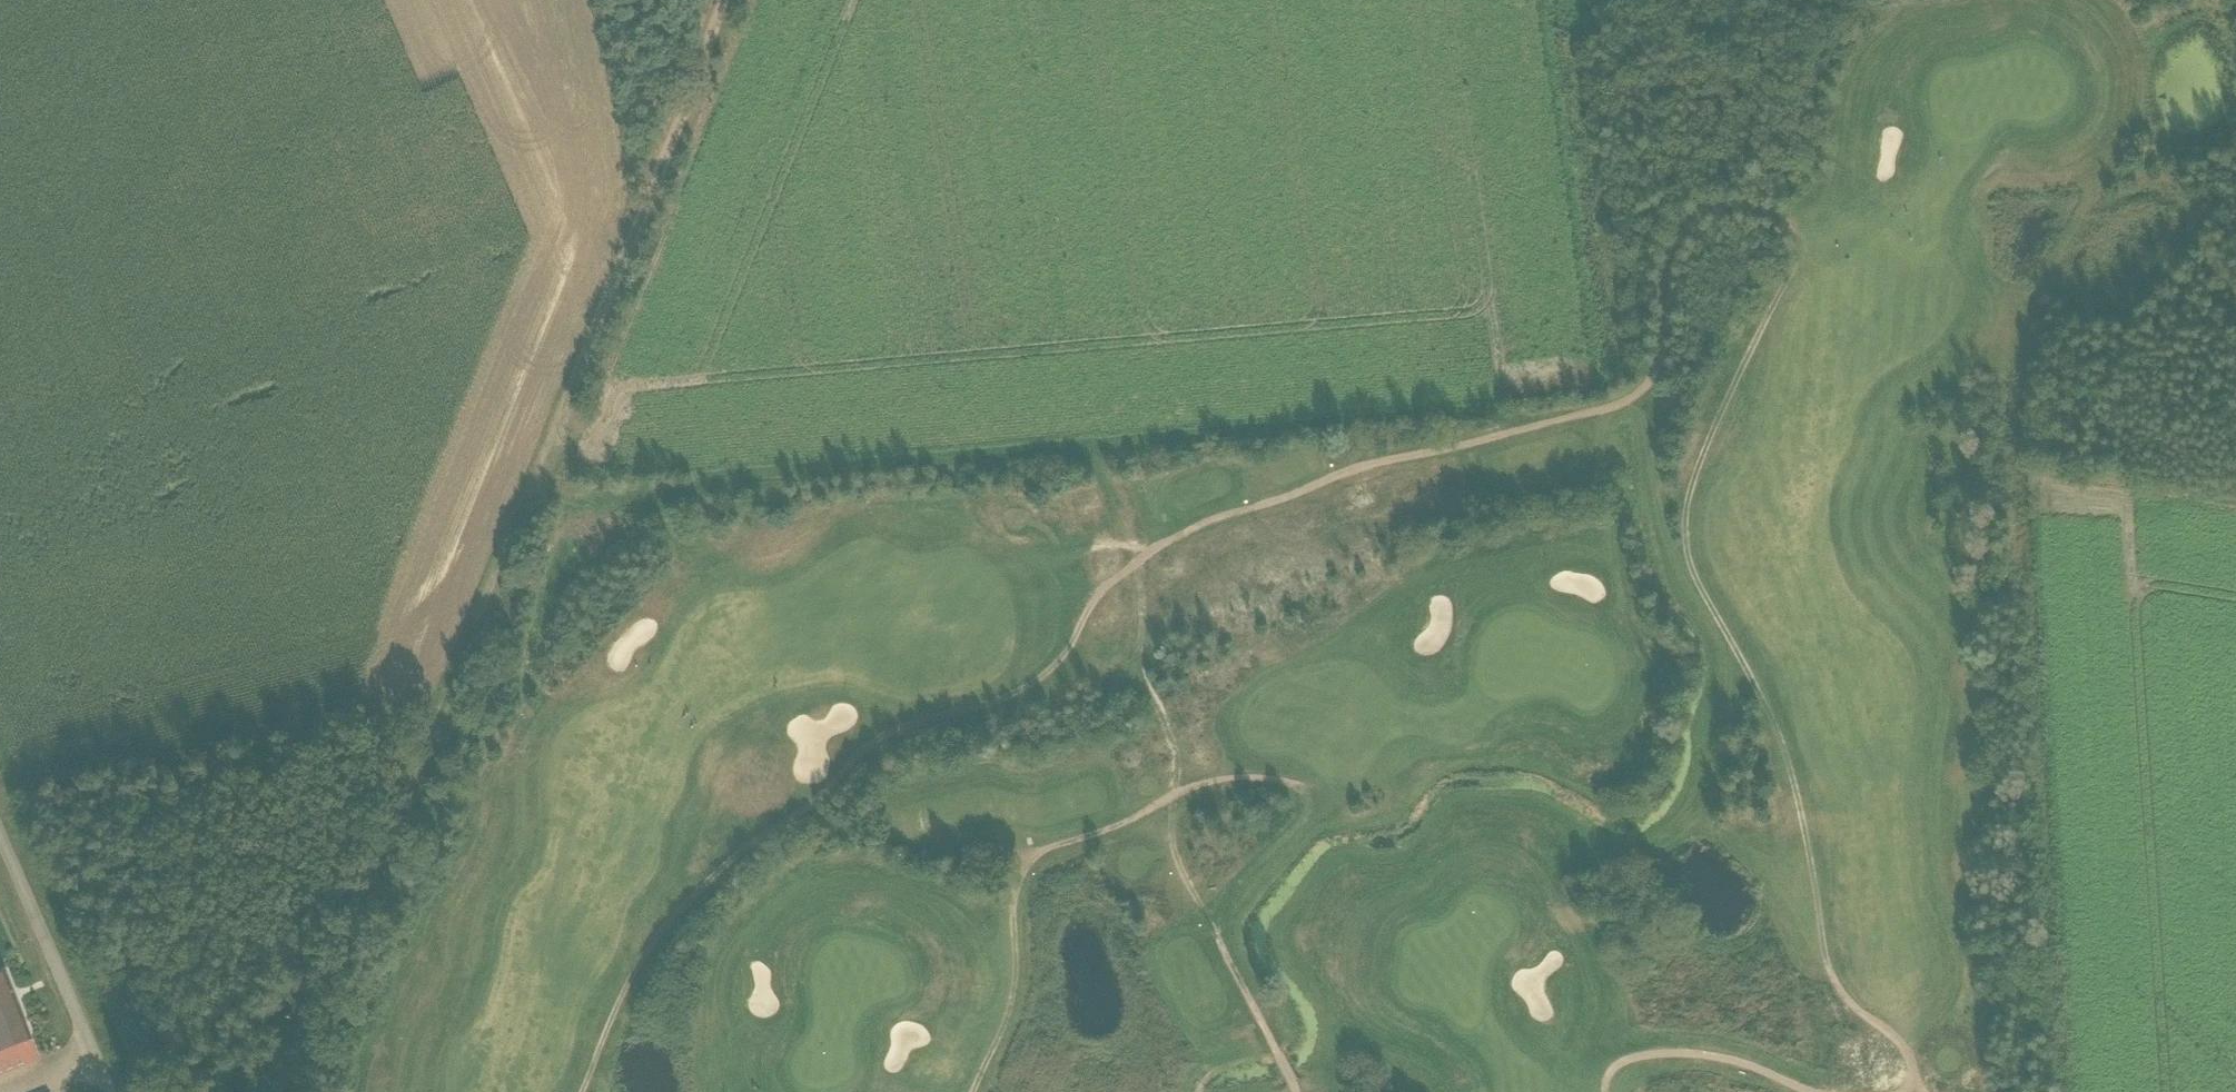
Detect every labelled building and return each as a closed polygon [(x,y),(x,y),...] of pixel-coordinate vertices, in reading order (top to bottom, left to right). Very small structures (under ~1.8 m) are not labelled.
[(17,1066),(37,1058),(4,972),(0,974),(0,1072),(17,1066)]
